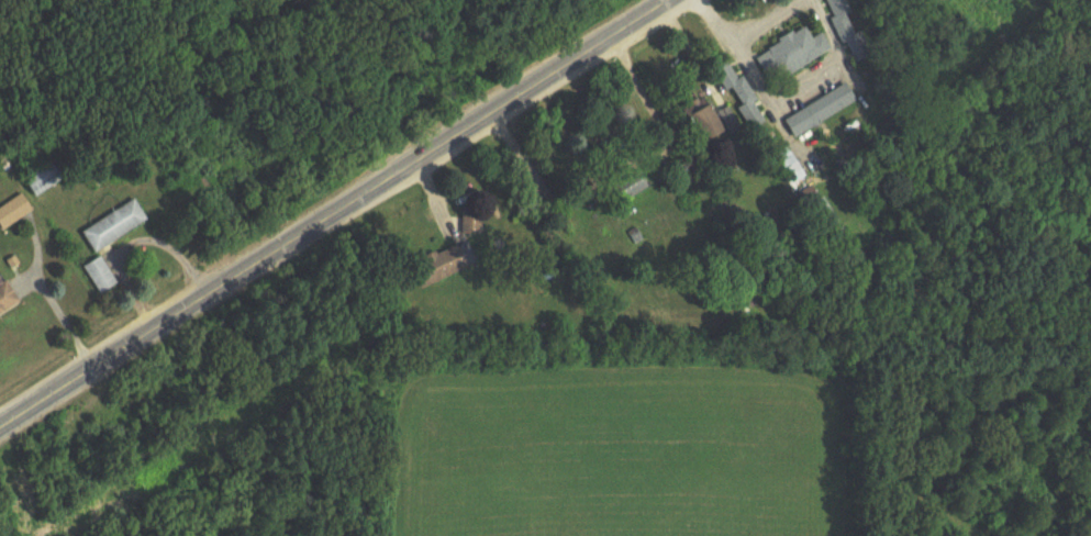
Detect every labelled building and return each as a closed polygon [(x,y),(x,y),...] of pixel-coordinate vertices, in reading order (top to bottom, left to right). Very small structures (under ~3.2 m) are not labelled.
[(872,56),(845,0),(825,0),(855,64),(872,56)] [(756,55),(769,81),(830,50),(822,35),(813,40),(807,29),(756,55)] [(763,121),(752,104),(756,102),(730,62),(715,71),(752,128),(763,121)] [(856,103),(847,86),(783,121),(792,137),(856,103)] [(682,109),(703,147),(728,133),(706,95),(682,109)] [(804,178),(793,153),(783,157),(794,183),(804,178)] [(65,180),(53,160),(23,178),(36,198),(65,180)] [(638,171),(614,185),(625,202),(648,188),(638,171)] [(22,194),(0,210),(0,225),(5,232),(34,210),(22,194)] [(149,222),(136,201),(84,233),(97,254),(149,222)] [(463,212),(463,235),(483,235),(483,212),(463,212)] [(413,265),(422,288),(477,267),(468,244),(413,265)] [(86,266),(99,295),(117,287),(104,258),(86,266)] [(21,303),(8,282),(0,287),(0,317),(21,303)]
